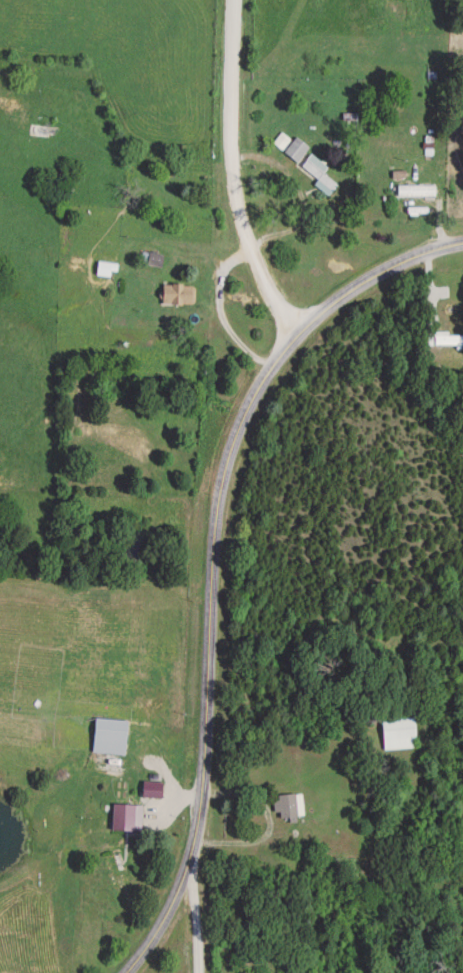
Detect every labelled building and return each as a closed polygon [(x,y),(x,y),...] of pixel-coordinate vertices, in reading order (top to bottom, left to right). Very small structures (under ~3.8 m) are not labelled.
[(344,124),(359,124),(358,113),(344,113),(344,124)] [(311,147),(297,136),(285,151),(298,162),(311,147)] [(329,163),(309,155),(303,170),(320,176),(315,187),(332,194),(337,181),(324,176),(329,163)] [(421,163),(404,164),(405,175),(412,175),(413,195),(434,194),(433,184),(428,184),(427,173),(422,174),(421,163)] [(74,189),(76,171),(68,170),(67,189),(74,189)] [(164,304),(196,304),(196,284),(164,284),(164,304)] [(426,344),(462,344),(462,333),(426,333),(426,344)] [(127,754),(128,719),(96,718),(94,753),(127,754)] [(384,718),(384,749),(417,748),(416,718),(384,718)] [(164,798),(164,786),(136,786),(136,798),(164,798)] [(278,794),(278,820),(301,820),(301,794),(278,794)]
